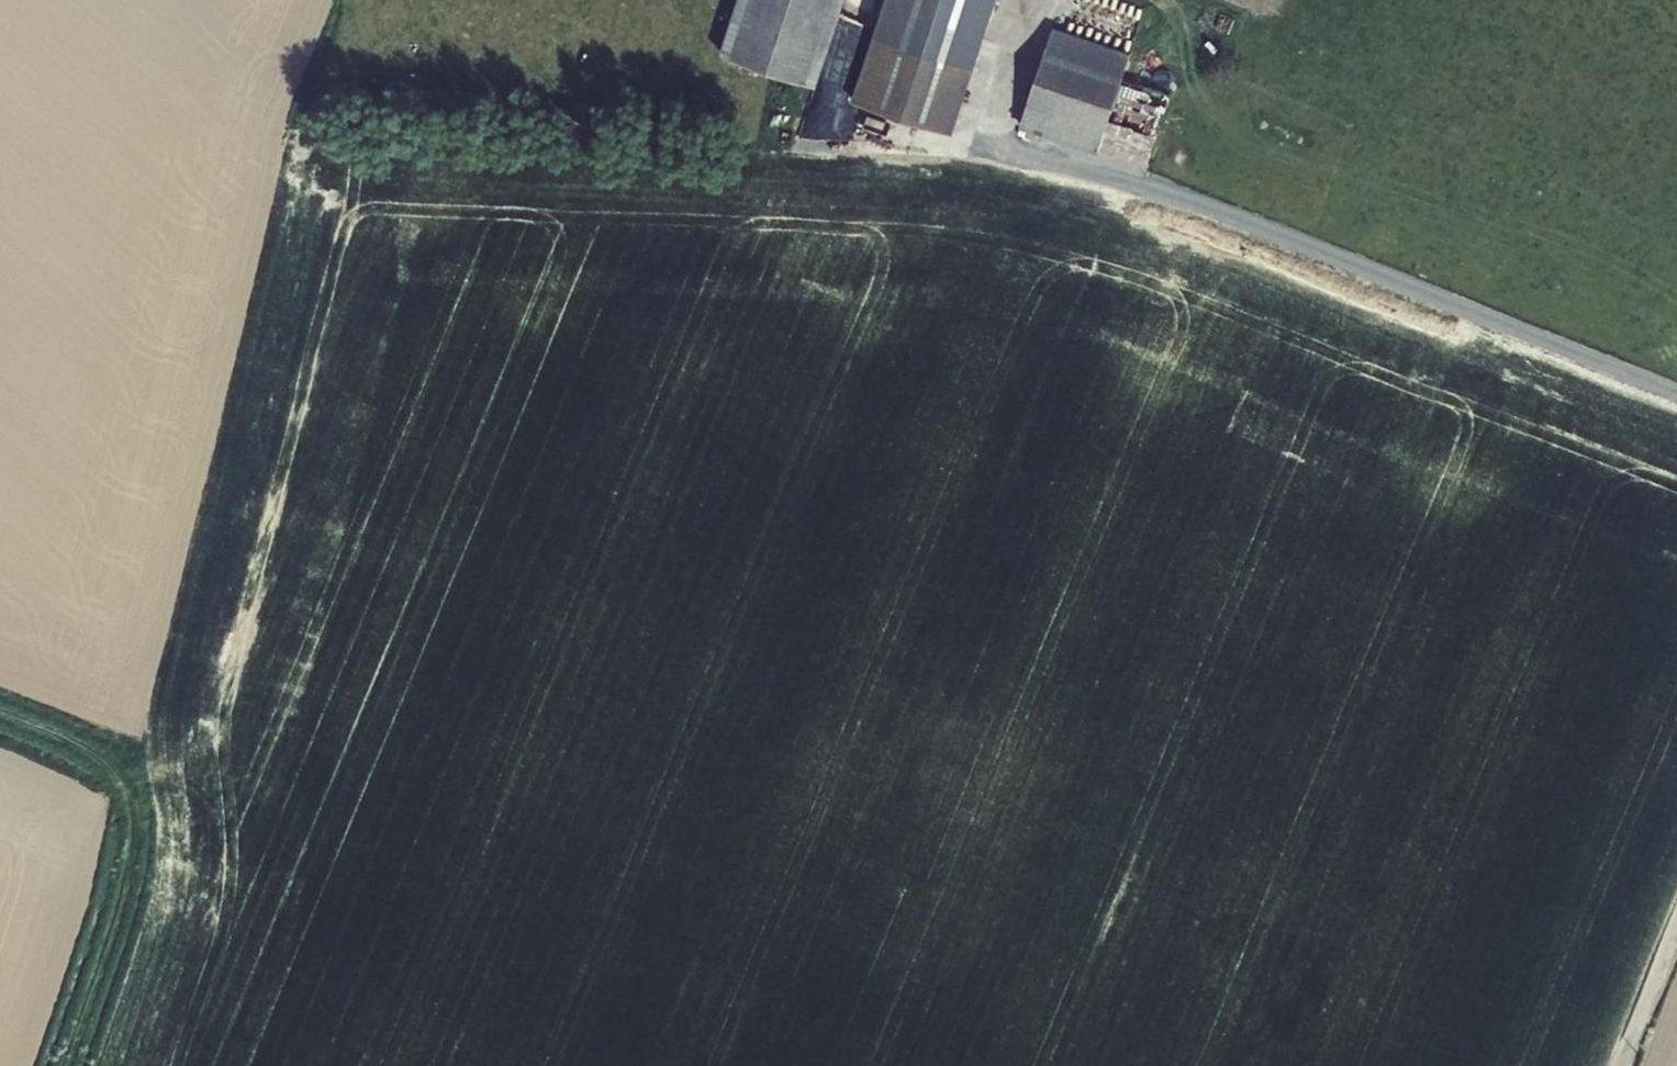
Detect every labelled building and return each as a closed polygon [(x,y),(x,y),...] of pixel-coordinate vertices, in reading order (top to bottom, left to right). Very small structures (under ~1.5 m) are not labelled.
[(719,52),(820,81),(844,0),(734,0),(719,52)] [(989,0),(879,0),(852,98),(955,126),(989,0)] [(1049,23),(1019,124),(1099,148),(1129,46),(1049,23)]
